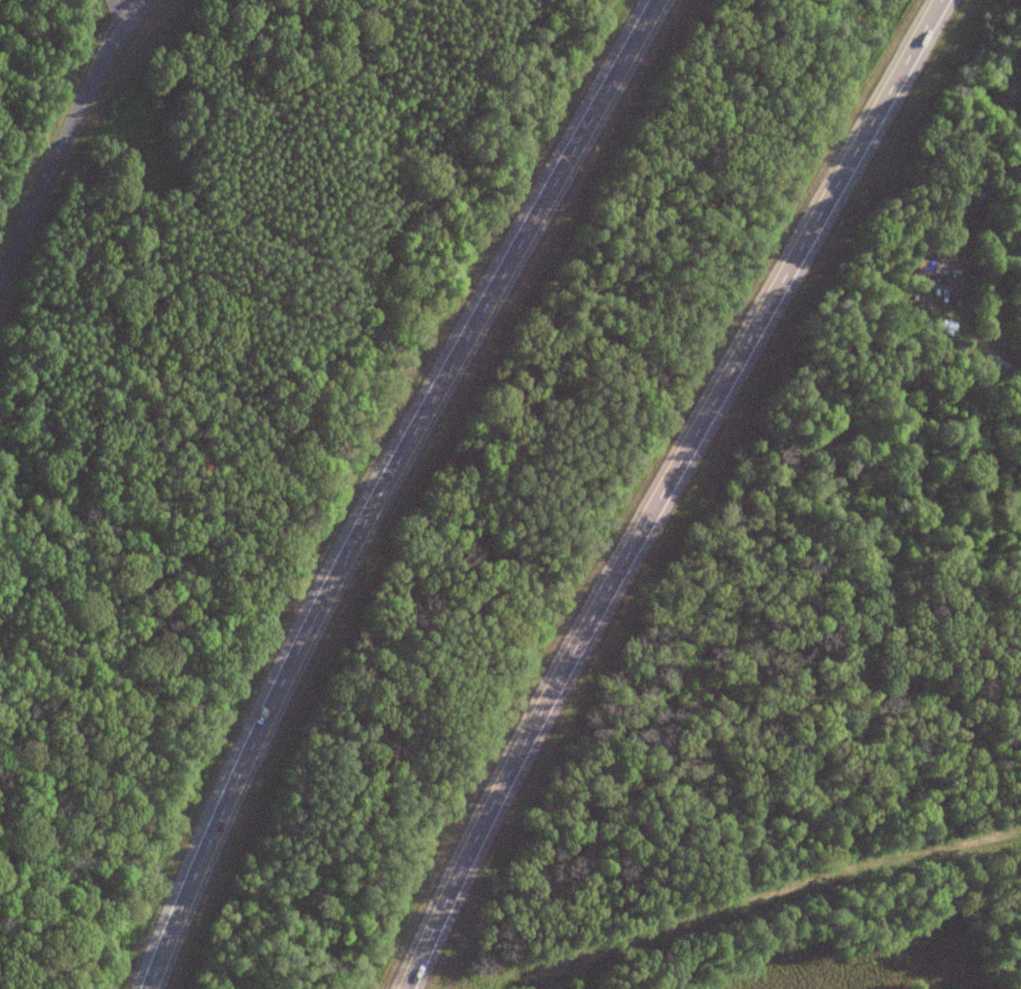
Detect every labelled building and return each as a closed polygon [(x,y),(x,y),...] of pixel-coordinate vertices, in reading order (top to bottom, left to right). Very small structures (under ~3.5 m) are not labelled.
[(924,262),(916,262),(916,279),(948,279),(948,264),(935,264),(935,248),(924,248),(924,262)]
